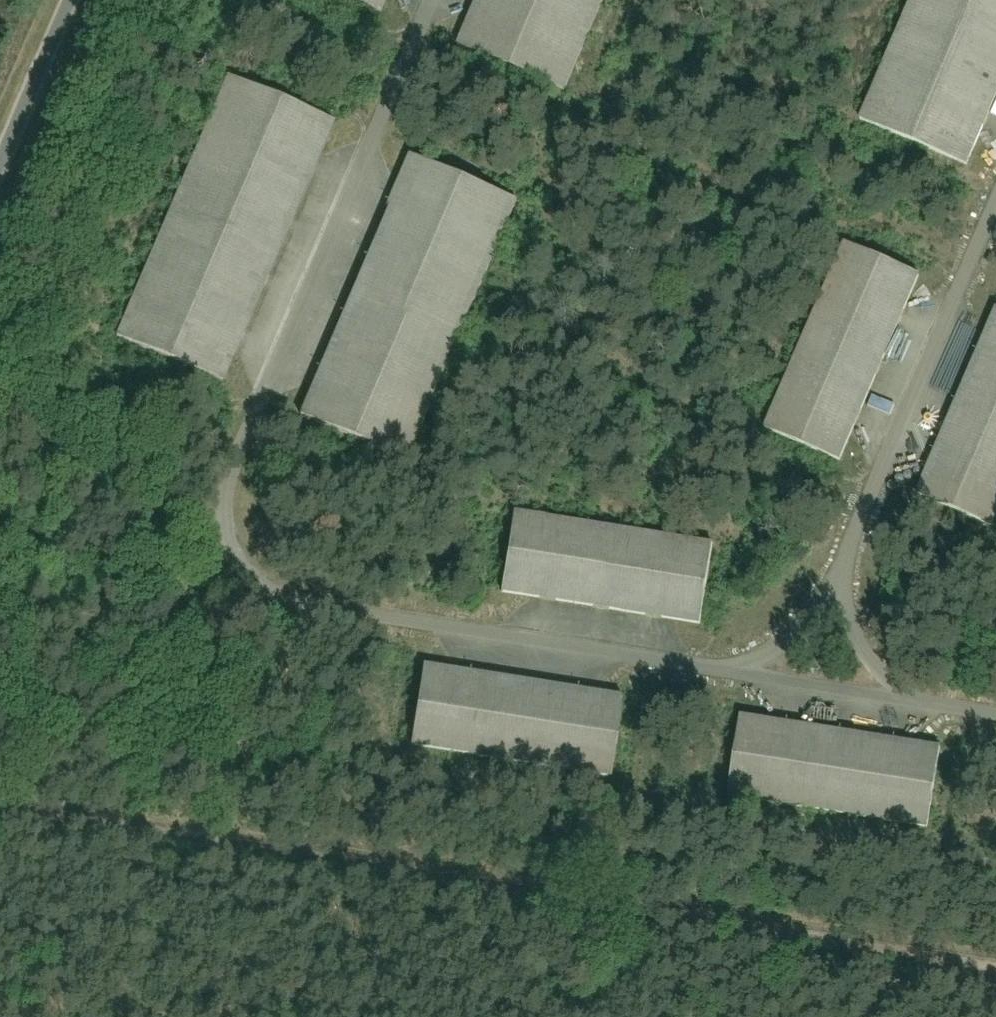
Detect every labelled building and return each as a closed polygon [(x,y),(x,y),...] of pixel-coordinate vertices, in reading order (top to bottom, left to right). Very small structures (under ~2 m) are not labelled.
[(382,21),(391,0),(332,0),(382,21)] [(567,104),(612,0),(474,0),(451,54),(567,104)] [(967,172),(995,107),(995,0),(910,0),(856,124),(967,172)] [(103,350),(221,401),(340,124),(222,73),(103,350)] [(521,215),(405,164),(291,419),(407,470),(521,215)] [(766,447),(841,479),(924,284),(848,252),(766,447)] [(995,535),(995,310),(915,501),(995,535)] [(508,516),(496,600),(704,630),(716,545),(508,516)] [(626,700),(429,670),(416,753),(613,782),(626,700)] [(942,742),(748,715),(735,803),(930,830),(942,742)]
